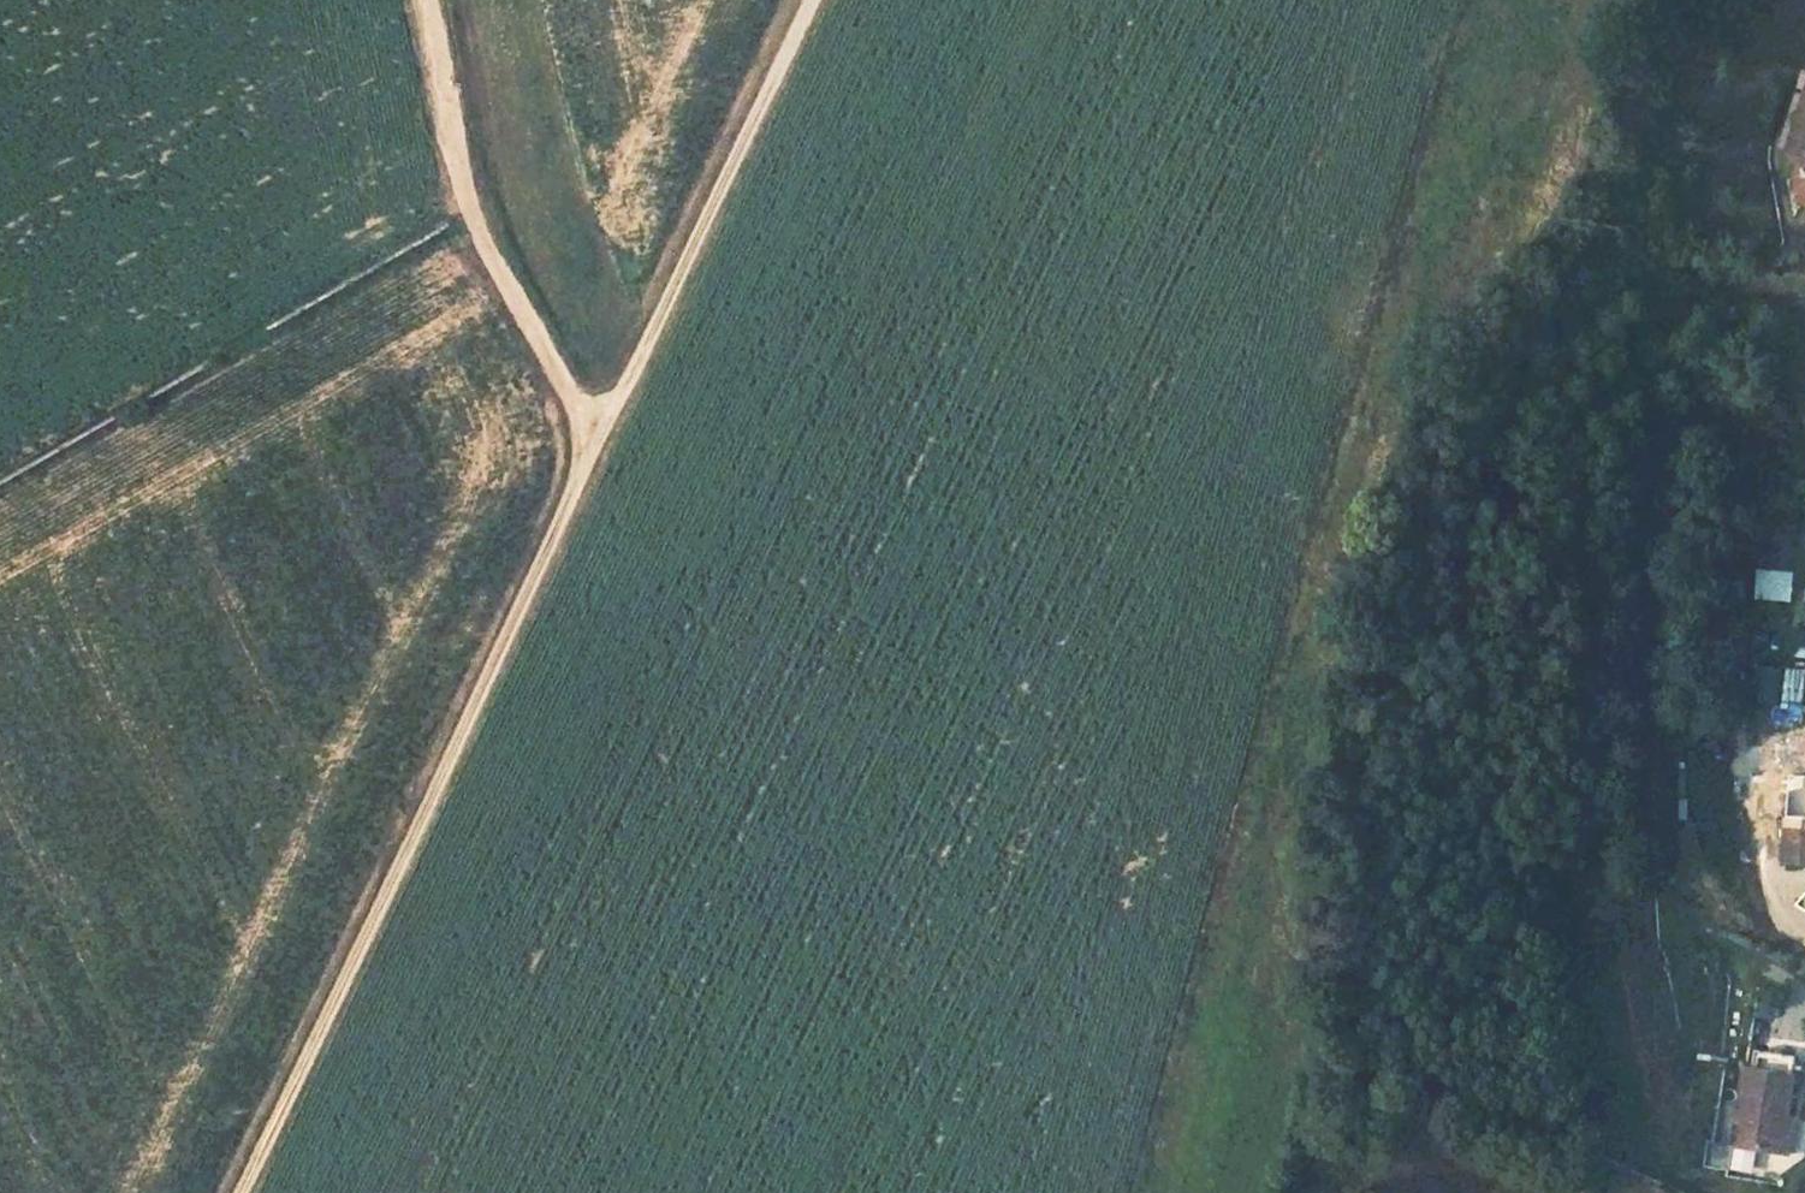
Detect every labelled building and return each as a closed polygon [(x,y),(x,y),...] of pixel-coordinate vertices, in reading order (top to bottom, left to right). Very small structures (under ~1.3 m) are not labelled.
[(1792,602),(1794,571),(1759,569),(1757,600),(1792,602)] [(1781,701),(1804,703),(1804,688),(1804,669),(1785,667),(1781,701)] [(1789,772),(1787,814),(1804,815),(1804,773),(1789,772)] [(1764,1076),(1731,1147),(1775,1168),(1791,1135),(1804,1105),(1804,1095),(1764,1076)] [(1797,1138),(1791,1135),(1775,1168),(1782,1171),(1797,1138)]
